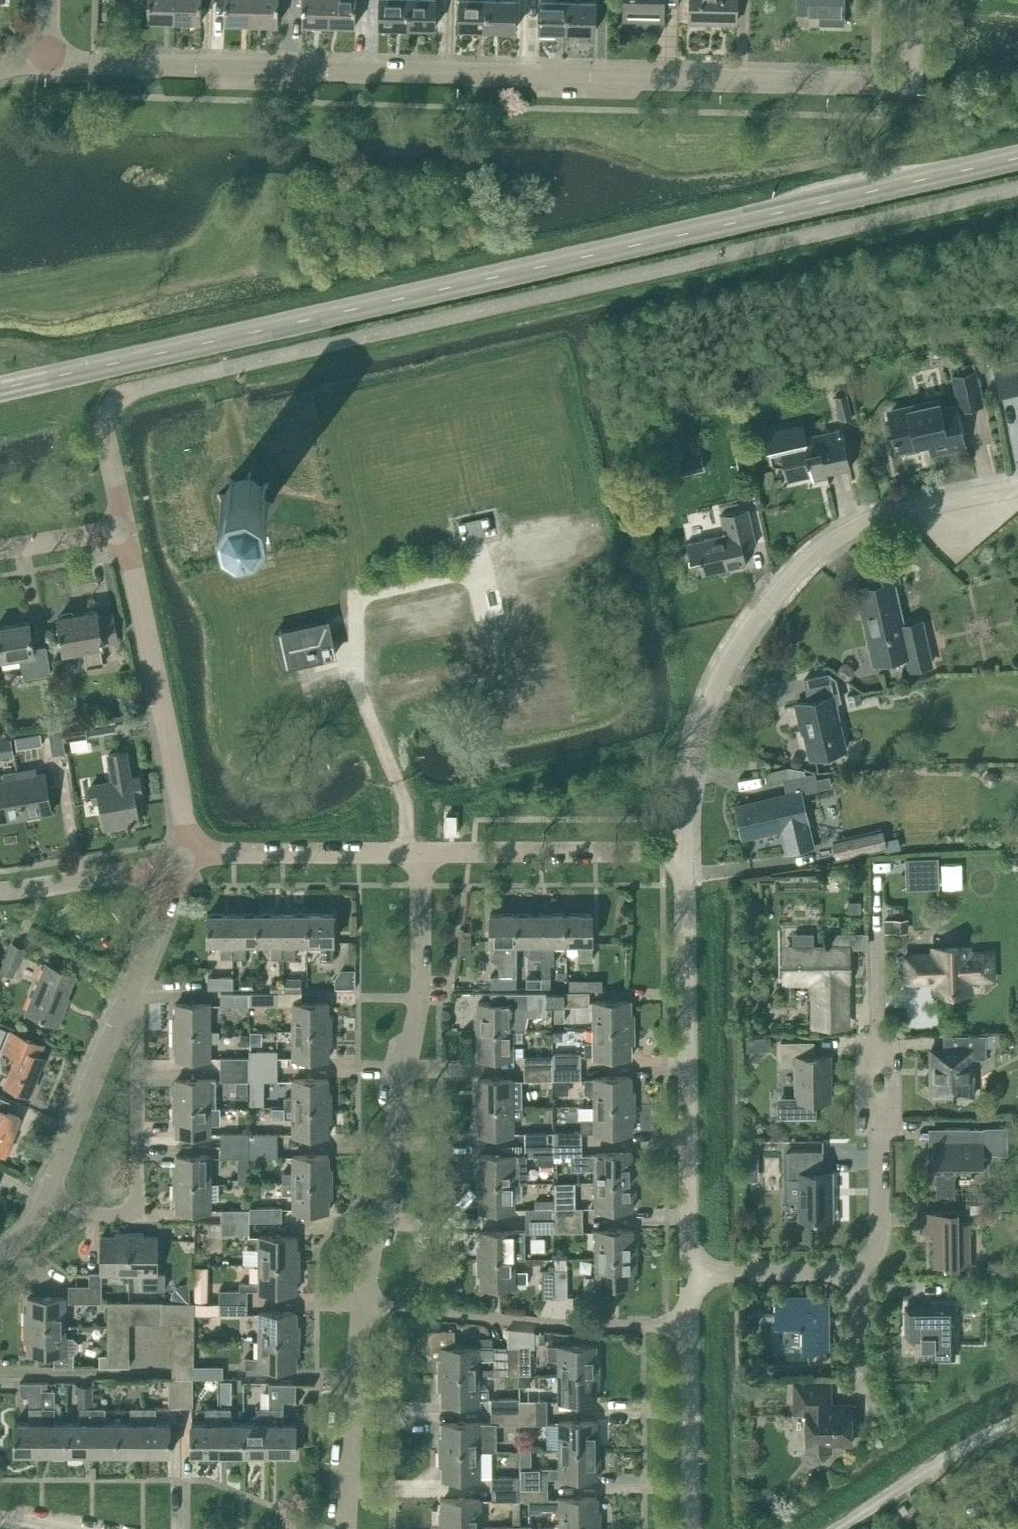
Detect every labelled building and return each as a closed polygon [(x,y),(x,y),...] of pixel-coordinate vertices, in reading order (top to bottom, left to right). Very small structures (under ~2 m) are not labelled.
[(175,0),(148,0),(148,20),(175,21),(175,0)] [(175,21),(202,21),(202,5),(214,6),(214,0),(175,0),(175,21)] [(225,22),(252,23),(253,0),(226,0),(225,22)] [(252,23),(278,23),(279,0),(253,0),(252,23)] [(302,24),(329,25),(330,0),(303,0),(302,24)] [(355,25),(356,0),(330,0),(329,25),(355,25)] [(407,27),(407,0),(380,0),(379,26),(407,27)] [(407,27),(434,27),(435,0),(407,0),(407,27)] [(488,29),(488,0),(460,0),(460,28),(488,29)] [(515,29),(516,0),(488,0),(488,29),(515,29)] [(540,30),(567,31),(568,0),(540,0),(540,30)] [(567,31),(595,31),(596,0),(568,0),(567,31)] [(624,19),(664,20),(664,5),(679,6),(679,0),(624,0),(624,19)] [(690,21),(736,22),(737,0),(691,0),(690,21)] [(819,24),(842,25),(842,1),(839,1),(839,0),(797,0),(796,12),(820,12),(819,24)] [(993,366),(1000,395),(1017,390),(1017,361),(993,366)] [(964,364),(966,372),(952,375),(960,409),(983,403),(976,370),(974,362),(964,364)] [(835,396),(841,419),(853,417),(848,393),(835,396)] [(964,444),(955,406),(940,409),(938,399),(889,410),(898,450),(931,442),(933,451),(964,444)] [(828,471),(852,466),(842,426),(806,435),(804,423),(762,432),(766,448),(769,447),(771,453),(781,451),(788,481),(813,475),(814,479),(829,475),(828,471)] [(694,469),(681,472),(683,480),(695,477),(694,469)] [(227,511),(222,514),(223,516),(229,512),(241,519),(240,526),(242,527),(244,520),(257,517),(261,523),(263,521),(259,516),(267,504),(273,505),(274,502),(268,501),(265,487),(269,484),(268,482),(263,485),(251,478),(252,471),(249,471),(248,478),(235,481),(230,475),(228,477),(232,482),(225,494),(218,493),(218,495),(224,496),(227,511)] [(747,564),(744,550),(743,547),(757,544),(749,509),(721,515),(724,527),(727,527),(729,533),(687,543),(691,559),(699,557),(703,574),(747,564)] [(460,524),(462,537),(492,531),(488,517),(460,524)] [(876,662),(906,655),(909,671),(934,665),(923,618),(902,623),(893,583),(899,581),(894,557),(866,564),(870,585),(859,588),(876,662)] [(99,615),(98,610),(58,617),(64,651),(84,647),(87,667),(103,665),(99,643),(118,640),(113,613),(99,615)] [(275,632),(283,666),(336,654),(328,620),(275,632)] [(30,621),(0,626),(0,656),(0,658),(1,658),(20,655),(24,677),(51,673),(47,646),(34,648),(30,621)] [(840,676),(845,679),(852,678),(855,673),(854,667),(848,663),(842,664),(838,669),(840,676)] [(809,700),(797,703),(802,725),(803,724),(811,757),(846,748),(835,702),(840,701),(835,679),(829,673),(804,679),(809,700)] [(862,701),(860,691),(847,694),(849,704),(862,701)] [(59,713),(47,718),(52,729),(64,723),(59,713)] [(87,722),(62,726),(65,740),(89,736),(87,722)] [(53,754),(66,752),(62,727),(52,729),(49,729),(53,754)] [(41,733),(30,735),(31,746),(43,744),(41,733)] [(0,740),(0,757),(14,755),(12,738),(0,740)] [(101,799),(106,827),(140,821),(135,793),(143,792),(140,776),(131,778),(126,750),(109,753),(113,781),(92,785),(94,801),(101,799)] [(25,816),(17,770),(3,773),(4,779),(0,780),(0,820),(25,816)] [(17,770),(25,816),(52,811),(45,772),(20,777),(18,770),(17,770)] [(984,776),(983,778),(984,780),(984,782),(986,784),(987,785),(989,786),(991,786),(993,786),(995,785),(997,783),(998,782),(999,780),(999,778),(999,776),(998,774),(997,772),(995,771),(993,770),(991,770),(989,770),(987,771),(986,772),(984,774),(984,776)] [(816,772),(806,775),(784,780),(788,794),(737,806),(744,836),(782,827),(788,851),(812,845),(800,792),(832,785),(830,775),(818,778),(816,772)] [(447,815),(447,835),(457,835),(457,815),(447,815)] [(847,836),(852,857),(887,848),(882,827),(847,836)] [(1017,852),(1015,853),(1013,853),(1012,855),(1010,856),(1009,858),(1009,861),(1009,863),(1010,865),(1013,868),(1015,869),(1017,869),(1017,852)] [(924,888),(922,857),(906,858),(907,889),(924,888)] [(847,901),(847,914),(860,914),(860,901),(847,901)] [(222,957),(234,957),(234,913),(208,913),(209,943),(222,943),(222,957)] [(258,913),(234,913),(234,957),(247,957),(247,943),(259,942),(258,913)] [(272,957),(284,957),(283,913),(258,913),(259,942),(272,942),(272,957)] [(308,942),(308,913),(283,913),(284,957),(296,957),(296,943),(308,942)] [(334,913),(308,913),(308,942),(321,942),(321,959),(334,959),(334,913)] [(500,966),(500,976),(491,976),(491,988),(517,988),(517,941),(518,941),(517,913),(491,913),(491,959),(493,959),(500,966)] [(530,957),(542,957),(542,913),(517,913),(518,941),(530,941),(530,957)] [(554,941),(567,941),(566,913),(542,913),(542,957),(554,957),(554,941)] [(593,913),(566,913),(567,941),(580,941),(580,959),(593,959),(593,913)] [(910,932),(910,917),(893,919),(894,933),(910,932)] [(793,949),(792,949),(792,978),(816,978),(816,1015),(845,1014),(845,978),(848,978),(848,949),(851,949),(851,943),(832,943),(832,949),(814,949),(814,944),(814,938),(814,933),(793,933),(793,939),(793,944),(793,949)] [(464,935),(461,952),(471,952),(471,935),(464,935)] [(0,970),(14,976),(26,947),(12,941),(0,970)] [(937,977),(938,991),(969,990),(968,978),(993,977),(992,952),(968,953),(967,947),(936,948),(936,954),(906,955),(907,980),(931,979),(931,977),(937,977)] [(27,1011),(59,1023),(66,1005),(63,1004),(76,975),(47,963),(27,1011)] [(542,987),(542,988),(551,988),(551,965),(542,965),(542,978),(542,987)] [(353,989),(352,969),(341,970),(335,978),(336,989),(353,989)] [(208,988),(234,988),(234,976),(208,976),(208,988)] [(284,983),(284,992),(301,992),(301,977),(284,977),(284,983)] [(527,987),(542,987),(542,978),(527,978),(527,987)] [(569,991),(589,991),(589,990),(603,990),(603,978),(569,978),(569,991)] [(241,979),(241,988),(254,988),(254,979),(241,979)] [(278,992),(284,992),(284,983),(271,983),(271,992),(278,992)] [(526,1027),(529,1006),(546,1006),(546,993),(546,991),(520,992),(520,1002),(512,1002),(478,1003),(478,1016),(475,1016),(475,1031),(523,1030),(526,1030),(526,1027)] [(589,991),(569,991),(565,991),(565,1005),(590,1005),(590,991),(589,991)] [(221,1005),(250,1004),(250,992),(221,993),(221,1005)] [(250,992),(250,1004),(250,1005),(278,1004),(278,992),(250,992)] [(555,1006),(564,1005),(564,993),(546,993),(546,1006),(555,1006)] [(594,1001),(594,1029),(634,1029),(634,1015),(631,1015),(631,1000),(594,1001)] [(294,1002),(294,1032),(332,1032),(332,1017),(329,1017),(329,1002),(294,1002)] [(177,1003),(177,1017),(174,1017),(174,1031),(211,1031),(211,1003),(177,1003)] [(564,1005),(555,1006),(555,1021),(565,1020),(564,1005)] [(634,1043),(634,1029),(594,1029),(594,1041),(585,1041),(585,1055),(594,1055),(594,1057),(632,1057),(631,1043),(634,1043)] [(5,1084),(30,1094),(45,1057),(40,1054),(44,1043),(25,1036),(12,1030),(4,1049),(18,1054),(5,1084)] [(479,1045),(479,1059),(513,1058),(512,1041),(523,1041),(523,1030),(475,1031),(475,1045),(479,1045)] [(174,1044),(177,1044),(177,1059),(211,1059),(211,1042),(220,1041),(219,1031),(211,1031),(174,1031),(174,1044)] [(250,1042),(261,1042),(262,1031),(250,1031),(250,1042)] [(294,1059),(329,1059),(329,1046),(332,1046),(332,1032),(294,1032),(294,1059)] [(241,1033),(241,1045),(249,1046),(249,1033),(241,1033)] [(932,1049),(932,1094),(973,1094),(972,1058),(986,1058),(986,1034),(944,1035),(944,1049),(932,1049)] [(1002,1045),(1001,1034),(987,1034),(987,1046),(1002,1045)] [(747,1049),(756,1049),(756,1036),(747,1036),(747,1049)] [(831,1099),(831,1055),(815,1055),(815,1041),(781,1041),(782,1064),(796,1064),(797,1098),(781,1099),(781,1116),(778,1116),(778,1117),(817,1116),(817,1115),(816,1115),(815,1099),(831,1099)] [(250,1057),(250,1068),(278,1069),(278,1050),(250,1050),(250,1057)] [(525,1069),(554,1069),(554,1068),(554,1053),(553,1053),(553,1055),(524,1056),(525,1069)] [(554,1053),(554,1068),(582,1068),(581,1053),(554,1053)] [(250,1068),(250,1057),(221,1057),(221,1069),(250,1069),(250,1068)] [(554,1069),(554,1079),(582,1079),(582,1068),(554,1068),(554,1069)] [(221,1081),(250,1081),(250,1069),(221,1069),(221,1081)] [(250,1069),(250,1081),(278,1081),(278,1069),(250,1069)] [(525,1080),(554,1079),(554,1069),(525,1069),(525,1080)] [(635,1090),(632,1090),(632,1075),(595,1076),(595,1079),(585,1079),(585,1094),(595,1094),(595,1105),(635,1105),(635,1090)] [(284,1096),(284,1107),(332,1107),(332,1092),(329,1092),(329,1078),(294,1078),(294,1096),(284,1096)] [(513,1078),(479,1078),(479,1092),(476,1092),(476,1106),(514,1106),(513,1078)] [(174,1092),(174,1107),(220,1107),(220,1097),(211,1097),(211,1079),(177,1079),(177,1092),(174,1092)] [(570,1094),(569,1081),(555,1081),(556,1095),(570,1094)] [(582,1119),(582,1131),(596,1131),(596,1133),(632,1133),(632,1119),(635,1119),(635,1105),(595,1105),(595,1119),(582,1119)] [(514,1106),(476,1106),(477,1121),(480,1121),(480,1134),(514,1134),(514,1117),(524,1117),(524,1106),(514,1106)] [(211,1135),(211,1117),(220,1117),(220,1107),(174,1107),(174,1121),(177,1121),(177,1135),(211,1135)] [(332,1122),(332,1107),(284,1107),(284,1117),(294,1117),(294,1135),(329,1135),(329,1122),(332,1122)] [(6,1154),(21,1117),(8,1112),(0,1108),(0,1152),(6,1154)] [(945,1140),(933,1141),(933,1159),(933,1171),(933,1173),(937,1173),(937,1196),(955,1196),(955,1192),(955,1171),(971,1171),(971,1172),(975,1172),(975,1171),(984,1171),(984,1153),(1008,1153),(1008,1125),(983,1125),(983,1127),(980,1127),(945,1127),(945,1140)] [(554,1132),(554,1143),(583,1143),(582,1131),(554,1132)] [(250,1144),(250,1133),(222,1132),(222,1144),(250,1144)] [(554,1145),(554,1143),(554,1132),(525,1132),(525,1145),(554,1145)] [(250,1133),(250,1144),(278,1145),(278,1133),(250,1133)] [(555,1155),(572,1155),(583,1155),(583,1143),(554,1143),(554,1145),(555,1155)] [(222,1156),(250,1156),(250,1144),(222,1144),(222,1156)] [(278,1145),(250,1144),(250,1156),(278,1156),(278,1145)] [(553,1155),(555,1155),(554,1145),(525,1145),(525,1154),(525,1156),(528,1156),(537,1156),(553,1155)] [(823,1149),(790,1150),(790,1177),(791,1203),(800,1203),(800,1218),(832,1218),(832,1172),(823,1172),(823,1149)] [(596,1169),(596,1181),(636,1181),(636,1167),(633,1167),(632,1153),(596,1153),(596,1155),(583,1155),(572,1155),(572,1169),(596,1169)] [(758,1168),(758,1153),(746,1153),(746,1168),(758,1168)] [(177,1155),(177,1168),(174,1168),(175,1183),(219,1183),(219,1168),(211,1168),(211,1154),(177,1155)] [(514,1154),(480,1154),(480,1168),(477,1168),(477,1182),(514,1182),(514,1154)] [(528,1182),(528,1156),(525,1156),(525,1154),(514,1154),(514,1182),(528,1182)] [(285,1172),(285,1183),(333,1183),(333,1168),(329,1168),(329,1155),(294,1155),(294,1172),(285,1172)] [(553,1155),(537,1156),(537,1162),(541,1164),(553,1164),(553,1155)] [(238,1181),(238,1185),(249,1185),(250,1182),(250,1177),(238,1177),(238,1181)] [(636,1195),(636,1181),(596,1181),(596,1209),(633,1209),(633,1195),(636,1195)] [(478,1197),(480,1197),(481,1210),(515,1210),(514,1182),(477,1182),(478,1197)] [(570,1182),(555,1182),(555,1207),(571,1207),(570,1182)] [(177,1197),(177,1211),(211,1211),(211,1200),(219,1200),(219,1183),(175,1183),(175,1197),(177,1197)] [(294,1211),(329,1211),(329,1197),(333,1197),(333,1183),(285,1183),(282,1183),(282,1193),(294,1193),(294,1211)] [(535,1199),(535,1208),(555,1207),(554,1199),(535,1199)] [(984,1212),(984,1203),(971,1203),(971,1212),(984,1212)] [(250,1207),(250,1209),(250,1221),(282,1220),(282,1206),(250,1207)] [(556,1221),(556,1220),(555,1207),(535,1208),(526,1208),(526,1222),(556,1221)] [(555,1207),(556,1220),(583,1220),(583,1207),(571,1207),(555,1207)] [(250,1222),(250,1221),(250,1209),(222,1209),(222,1222),(250,1222)] [(934,1266),(970,1266),(970,1222),(958,1222),(958,1211),(922,1211),(922,1231),(936,1231),(936,1241),(934,1241),(934,1266)] [(556,1221),(556,1231),(583,1231),(583,1220),(556,1220),(556,1221)] [(526,1232),(556,1231),(556,1221),(526,1222),(526,1232)] [(222,1222),(222,1232),(222,1233),(250,1233),(250,1222),(222,1222)] [(596,1229),(596,1256),(637,1256),(637,1242),(634,1242),(633,1229),(596,1229)] [(481,1231),(481,1245),(478,1245),(478,1260),(525,1259),(525,1230),(481,1231)] [(102,1272),(102,1273),(131,1273),(131,1232),(117,1232),(117,1236),(102,1235),(102,1272)] [(131,1232),(131,1273),(144,1273),(144,1288),(166,1288),(166,1275),(158,1275),(159,1236),(146,1236),(146,1232),(131,1232)] [(260,1235),(260,1265),(300,1265),(300,1249),(297,1249),(297,1235),(260,1235)] [(637,1256),(596,1256),(597,1276),(585,1276),(585,1288),(597,1288),(597,1285),(634,1285),(634,1270),(637,1270),(637,1256)] [(543,1298),(556,1297),(556,1258),(555,1258),(555,1265),(549,1265),(549,1269),(542,1269),(543,1298)] [(567,1258),(556,1258),(556,1297),(568,1297),(568,1269),(567,1258)] [(478,1273),(481,1272),(482,1287),(515,1286),(515,1259),(478,1260),(478,1273)] [(240,1282),(240,1290),(248,1290),(260,1290),(259,1291),(297,1291),(297,1277),(300,1277),(300,1265),(260,1265),(260,1282),(240,1282)] [(90,1272),(90,1285),(91,1301),(102,1302),(102,1273),(102,1272),(90,1272)] [(173,1292),(172,1301),(190,1301),(190,1284),(180,1284),(173,1292)] [(91,1301),(90,1285),(69,1285),(69,1301),(91,1301)] [(219,1289),(219,1301),(248,1301),(248,1290),(240,1290),(219,1289)] [(26,1310),(26,1324),(66,1325),(66,1297),(28,1297),(28,1310),(26,1310)] [(802,1349),(827,1349),(827,1298),(775,1298),(775,1323),(784,1323),(784,1341),(802,1341),(802,1349)] [(108,1322),(130,1322),(141,1323),(141,1301),(108,1301),(108,1322)] [(141,1323),(152,1323),(152,1301),(141,1301),(141,1323)] [(152,1301),(152,1323),(162,1323),(162,1301),(152,1301)] [(162,1323),(173,1323),(195,1323),(195,1314),(195,1302),(195,1301),(190,1301),(172,1301),(162,1301),(162,1323)] [(248,1313),(248,1301),(219,1301),(219,1302),(219,1313),(248,1313)] [(940,1357),(954,1357),(953,1307),(908,1307),(908,1336),(922,1336),(922,1346),(933,1346),(933,1356),(940,1356),(940,1357)] [(300,1327),(297,1327),(297,1312),(259,1312),(259,1340),(300,1340),(300,1327)] [(108,1322),(108,1333),(130,1333),(130,1322),(108,1322)] [(195,1323),(173,1323),(172,1333),(195,1334),(195,1323)] [(26,1338),(28,1338),(28,1353),(55,1353),(54,1366),(74,1366),(75,1353),(78,1349),(83,1349),(83,1341),(74,1341),(74,1336),(66,1336),(66,1325),(26,1324),(26,1338)] [(429,1358),(442,1357),(442,1360),(439,1360),(439,1375),(479,1374),(478,1346),(456,1346),(456,1329),(429,1329),(429,1358)] [(544,1343),(544,1332),(536,1332),(536,1343),(544,1343)] [(130,1333),(108,1333),(108,1343),(130,1343),(130,1333)] [(195,1342),(195,1334),(172,1333),(172,1345),(196,1345),(196,1342),(195,1342)] [(245,1367),(297,1368),(297,1354),(300,1354),(300,1340),(259,1340),(259,1356),(245,1356),(245,1367)] [(108,1343),(108,1354),(130,1354),(130,1343),(108,1343)] [(196,1356),(196,1345),(172,1345),(172,1355),(196,1356)] [(479,1359),(495,1359),(495,1368),(495,1374),(520,1374),(520,1345),(508,1345),(495,1346),(479,1346),(479,1359)] [(520,1374),(532,1374),(531,1345),(520,1345),(520,1374)] [(596,1345),(559,1345),(549,1345),(549,1359),(560,1359),(560,1373),(600,1373),(600,1359),(596,1359),(596,1345)] [(130,1354),(108,1354),(100,1354),(100,1366),(130,1366),(130,1354)] [(196,1361),(196,1356),(172,1355),(172,1367),(194,1367),(195,1365),(195,1361),(196,1361)] [(224,1365),(195,1365),(194,1367),(194,1377),(224,1377),(224,1365)] [(172,1367),(172,1378),(182,1377),(194,1377),(194,1367),(172,1367)] [(560,1401),(596,1401),(596,1387),(600,1387),(600,1373),(560,1373),(560,1401)] [(479,1388),(479,1374),(439,1375),(439,1389),(442,1389),(443,1403),(479,1402),(479,1399),(490,1399),(490,1387),(479,1388)] [(182,1377),(172,1378),(169,1378),(169,1406),(182,1406),(182,1377)] [(194,1377),(182,1377),(182,1406),(194,1406),(194,1377)] [(221,1381),(221,1394),(232,1394),(232,1381),(221,1381)] [(831,1381),(794,1382),(794,1412),(806,1412),(807,1443),(807,1453),(813,1460),(826,1460),(833,1452),(833,1443),(852,1443),(852,1404),(857,1404),(857,1403),(838,1403),(831,1403),(831,1382),(831,1381)] [(21,1382),(21,1393),(30,1393),(43,1393),(43,1390),(43,1382),(21,1382)] [(296,1400),(296,1395),(297,1383),(270,1382),(269,1395),(269,1408),(270,1408),(270,1453),(296,1453),(296,1423),(282,1423),(282,1408),(284,1408),(284,1400),(296,1400)] [(68,1452),(94,1452),(94,1407),(94,1386),(79,1385),(78,1407),(81,1407),(81,1422),(68,1422),(68,1452)] [(43,1452),(68,1452),(68,1422),(55,1421),(56,1407),(56,1390),(43,1390),(43,1393),(43,1452)] [(16,1452),(43,1452),(43,1393),(30,1393),(30,1422),(16,1422),(16,1452)] [(492,1413),(520,1413),(520,1399),(520,1397),(491,1397),(492,1413)] [(520,1413),(548,1413),(548,1399),(520,1399),(520,1413)] [(94,1452),(144,1452),(144,1407),(132,1407),(132,1422),(106,1422),(106,1407),(94,1407),(94,1452)] [(157,1407),(144,1407),(144,1452),(171,1452),(171,1422),(157,1422),(157,1407)] [(192,1452),(218,1453),(219,1407),(206,1407),(206,1422),(192,1422),(192,1452)] [(231,1407),(219,1407),(218,1453),(244,1453),(244,1422),(231,1422),(231,1407)] [(244,1453),(270,1453),(270,1408),(269,1408),(257,1407),(257,1422),(244,1422),(244,1453)] [(492,1423),(520,1423),(520,1413),(492,1413),(492,1423)] [(548,1423),(548,1413),(520,1413),(520,1423),(548,1423)] [(560,1421),(560,1449),(600,1448),(600,1435),(597,1435),(597,1421),(560,1421)] [(440,1450),(479,1450),(492,1450),(497,1450),(497,1423),(492,1423),(492,1422),(489,1422),(479,1422),(443,1423),(443,1437),(440,1437),(440,1450)] [(509,1450),(520,1450),(520,1439),(509,1440),(509,1450)] [(549,1477),(597,1477),(597,1462),(601,1462),(601,1448),(560,1449),(560,1467),(535,1467),(535,1476),(549,1476),(549,1477)] [(522,1450),(522,1476),(521,1476),(521,1487),(549,1487),(549,1477),(549,1476),(535,1476),(535,1467),(532,1467),(532,1449),(522,1450)] [(479,1450),(440,1450),(440,1463),(443,1463),(443,1478),(480,1478),(479,1450)] [(520,1450),(509,1450),(510,1450),(511,1459),(520,1459),(519,1450),(520,1450)] [(493,1487),(521,1487),(521,1476),(492,1476),(493,1487)] [(493,1499),(521,1498),(521,1487),(493,1487),(493,1499)] [(561,1509),(561,1525),(601,1525),(601,1511),(598,1511),(598,1497),(549,1497),(549,1487),(521,1487),(521,1498),(529,1498),(529,1511),(541,1511),(541,1509),(561,1509)] [(440,1512),(440,1526),(480,1525),(480,1498),(444,1498),(444,1512),(440,1512)]
